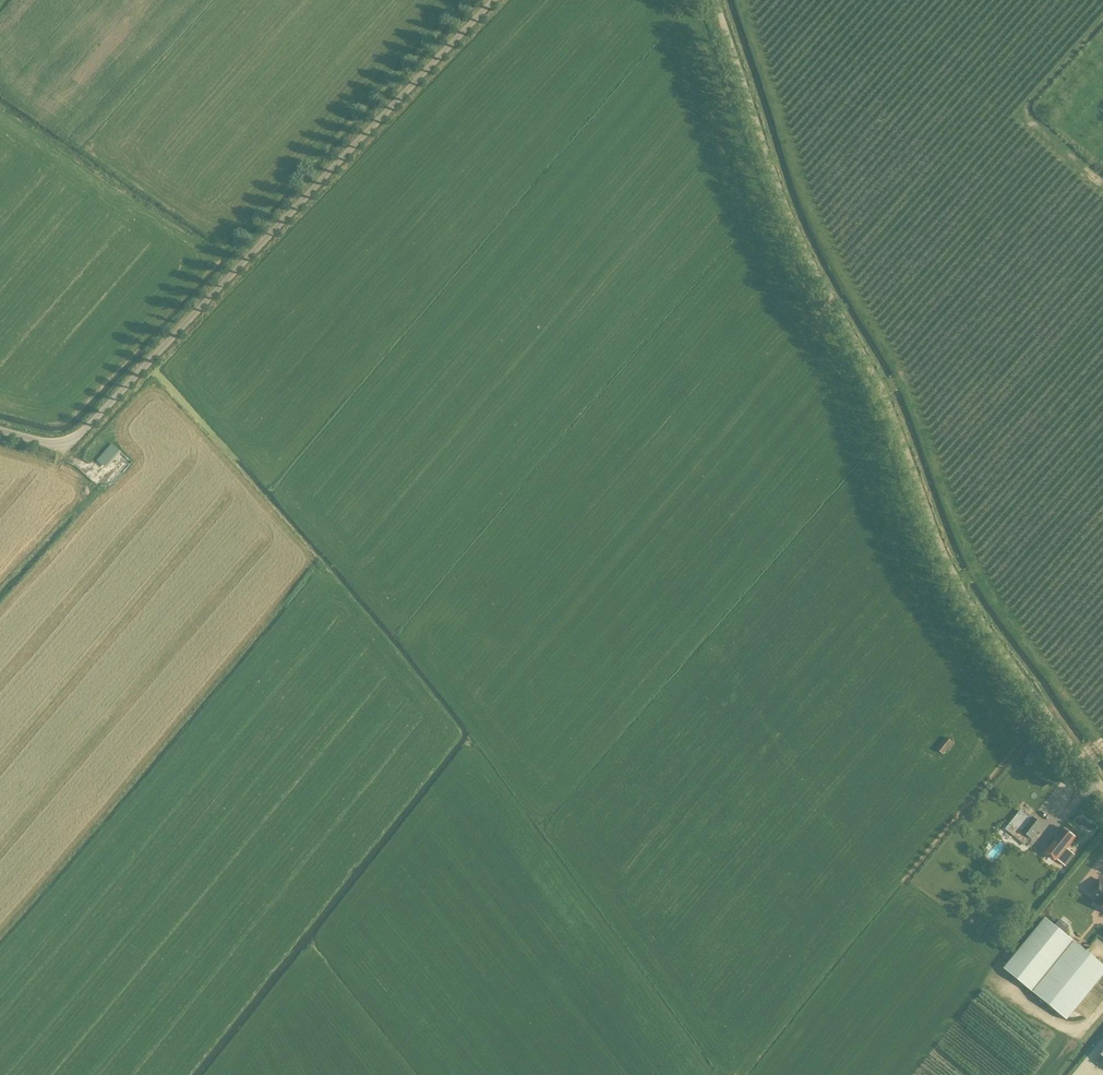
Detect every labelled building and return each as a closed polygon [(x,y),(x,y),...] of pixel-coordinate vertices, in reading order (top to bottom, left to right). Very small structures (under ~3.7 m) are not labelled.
[(105,467),(119,451),(111,444),(97,461),(105,467)] [(944,755),(953,743),(947,737),(937,749),(944,755)] [(1035,758),(1028,754),(1025,759),(1031,763),(1035,758)] [(1032,817),(1031,819),(1020,810),(1006,827),(1018,838),(1027,845),(1031,840),(1032,841),(1043,826),(1032,817)] [(1067,849),(1076,839),(1063,829),(1046,851),(1066,867),(1075,855),(1067,849)] [(1100,880),(1088,894),(1098,901),(1096,903),(1102,909),(1102,883),(1100,880)] [(1102,977),(1102,965),(1063,933),(1068,927),(1060,920),(1055,926),(1045,919),(1004,969),(1034,993),(1068,1021),(1102,977)]
